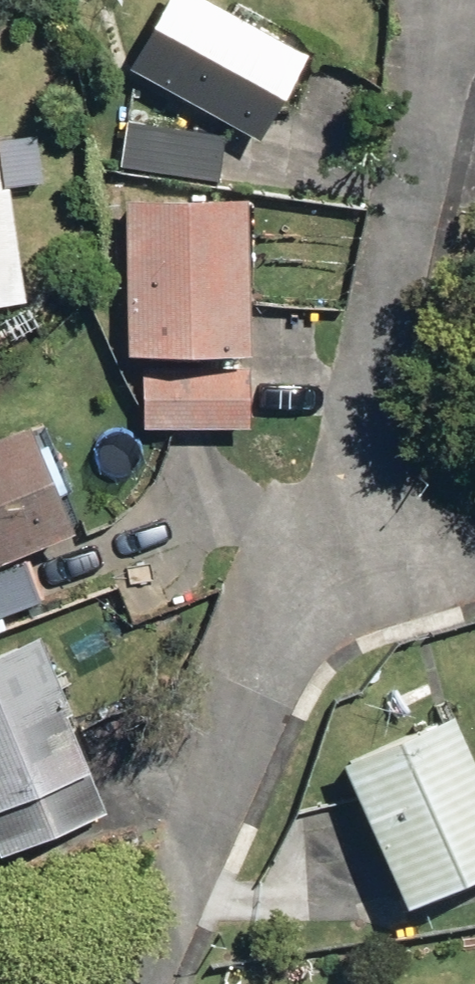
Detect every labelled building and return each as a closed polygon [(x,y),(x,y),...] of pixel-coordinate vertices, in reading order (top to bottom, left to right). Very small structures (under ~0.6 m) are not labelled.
[(124,65),(253,138),(301,53),(206,0),(162,0),(124,65)] [(222,134),(123,119),(116,165),(215,180),(222,134)] [(22,301),(6,189),(0,189),(0,304),(22,301)] [(244,199),(122,200),(122,352),(244,352),(244,199)] [(255,367),(139,367),(139,428),(255,428),(255,367)] [(0,436),(0,558),(69,531),(26,426),(0,436)] [(21,559),(0,567),(0,615),(37,601),(21,559)] [(0,650),(0,855),(106,813),(37,635),(0,650)] [(338,760),(400,905),(474,873),(474,772),(450,713),(338,760)]
